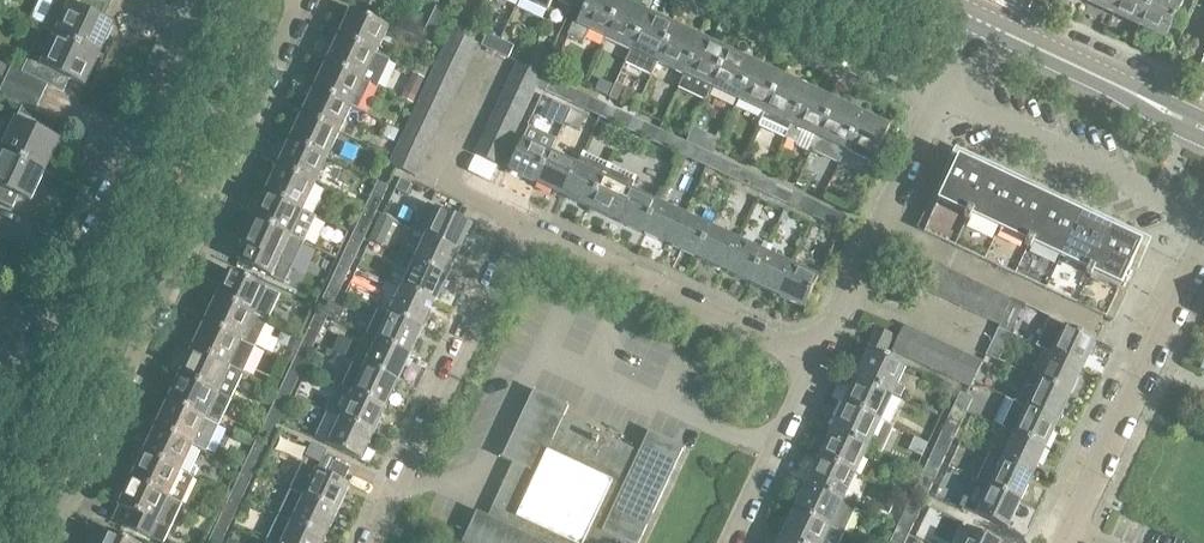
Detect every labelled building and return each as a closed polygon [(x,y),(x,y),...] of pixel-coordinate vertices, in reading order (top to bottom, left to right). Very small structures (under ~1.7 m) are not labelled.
[(44,27),(100,53),(113,26),(99,19),(106,5),(95,0),(56,0),(44,27)] [(387,0),(357,0),(356,1),(383,14),(389,1),(387,0)] [(549,11),(554,0),(525,0),(549,11)] [(621,1),(619,0),(590,0),(578,25),(574,23),(568,36),(584,44),(590,31),(603,37),(621,1)] [(1087,4),(1113,16),(1120,0),(1088,0),(1087,4)] [(1113,16),(1138,28),(1152,0),(1120,0),(1113,16)] [(1138,28),(1165,41),(1183,2),(1179,0),(1152,0),(1138,28)] [(648,13),(621,1),(603,37),(630,50),(648,13)] [(437,7),(431,21),(443,27),(449,12),(437,7)] [(352,10),(340,37),(378,55),(390,29),(352,10)] [(675,26),(648,13),(630,50),(625,62),(652,75),(658,63),(675,26)] [(437,39),(443,27),(431,21),(425,33),(437,39)] [(702,39),(675,26),(658,63),(685,75),(702,39)] [(11,68),(4,82),(41,99),(47,86),(63,93),(69,81),(70,82),(70,80),(85,87),(98,58),(105,62),(107,58),(100,54),(100,53),(44,27),(22,73),(11,68)] [(472,57),(478,44),(452,32),(446,45),(472,57)] [(497,52),(502,40),(488,34),(482,46),(497,52)] [(340,37),(327,63),(371,84),(372,83),(378,86),(390,61),(378,55),(340,37)] [(702,39),(685,75),(679,88),(707,101),(713,88),(712,88),(729,51),(702,39)] [(515,46),(502,40),(497,52),(509,58),(515,46)] [(541,40),(528,67),(540,73),(553,46),(541,40)] [(472,57),(446,45),(440,58),(466,70),(472,57)] [(756,64),(729,51),(712,88),(713,88),(739,100),(756,64)] [(460,84),(466,70),(440,58),(434,71),(460,84)] [(3,80),(9,66),(0,62),(0,78),(3,80)] [(540,73),(528,67),(518,62),(512,76),(537,88),(544,74),(540,73)] [(327,63),(315,89),(353,107),(359,110),(371,84),(327,63)] [(783,76),(756,64),(739,100),(766,113),(783,76)] [(454,97),(460,84),(434,71),(428,85),(454,97)] [(413,74),(405,93),(417,99),(425,79),(413,74)] [(537,88),(512,76),(506,89),(531,101),(537,88)] [(810,89),(783,76),(766,113),(760,126),(787,139),(810,89)] [(560,98),(566,86),(552,80),(547,92),(560,98)] [(0,91),(0,98),(22,108),(1,151),(52,175),(53,173),(46,170),(59,141),(49,136),(55,123),(34,113),(41,99),(4,82),(0,91)] [(615,86),(610,98),(618,101),(624,87),(616,84),(615,86)] [(448,110),(454,97),(428,85),(422,98),(448,110)] [(574,105),(580,93),(566,86),(560,98),(574,105)] [(315,89),(303,115),(341,133),(353,107),(315,89)] [(531,101),(506,89),(499,102),(525,114),(531,101)] [(837,102),(810,89),(787,139),(798,144),(804,131),(819,138),(820,138),(837,102)] [(588,111),(593,99),(580,93),(574,105),(588,111)] [(442,123),(448,110),(422,98),(415,111),(442,123)] [(601,117),(607,105),(593,99),(588,111),(601,117)] [(525,114),(499,102),(493,115),(519,127),(525,114)] [(864,114),(837,102),(820,138),(819,138),(813,151),(841,164),(847,151),(864,114)] [(553,103),(545,118),(562,126),(569,111),(553,103)] [(614,123),(620,111),(607,105),(601,117),(614,123)] [(435,137),(442,123),(415,111),(409,124),(435,137)] [(627,129),(633,117),(620,111),(614,123),(627,129)] [(891,127),(864,114),(847,151),(874,163),(891,127)] [(303,115),(290,141),(328,159),(341,133),(303,115)] [(519,127),(493,115),(487,128),(512,141),(519,127)] [(641,136),(647,124),(633,117),(627,129),(641,136)] [(435,137),(409,124),(403,138),(429,150),(435,137)] [(655,142),(660,130),(647,124),(641,136),(655,142)] [(389,126),(384,138),(394,142),(399,131),(389,126)] [(537,183),(551,153),(557,140),(530,127),(510,171),(537,183)] [(512,141),(487,128),(481,142),(506,154),(512,141)] [(668,148),(673,136),(660,130),(655,142),(668,148)] [(682,155),(687,143),(673,136),(668,148),(682,155)] [(423,163),(429,150),(403,138),(397,151),(423,163)] [(290,141),(278,167),(316,186),(328,159),(290,141)] [(506,154),(481,142),(475,154),(500,166),(506,154)] [(694,161),(700,149),(687,143),(682,155),(694,161)] [(708,167),(714,155),(700,149),(694,161),(708,167)] [(13,210),(16,203),(13,202),(16,197),(16,195),(31,202),(44,173),(51,177),(52,175),(1,151),(0,151),(0,204),(13,210)] [(417,177),(423,163),(397,151),(391,165),(417,177)] [(658,203),(631,190),(637,177),(584,152),(578,165),(563,196),(644,233),(658,203)] [(563,196),(578,165),(551,153),(537,183),(563,196)] [(722,174),(727,161),(714,155),(708,167),(722,174)] [(1142,244),(959,159),(925,233),(1114,321),(1129,290),(1123,287),(1142,244)] [(735,180),(741,168),(727,161),(722,174),(735,180)] [(278,167),(265,194),(304,212),(316,186),(278,167)] [(748,186),(753,174),(741,168),(735,180),(748,186)] [(762,192),(767,180),(753,174),(748,186),(762,192)] [(775,199),(781,187),(767,180),(762,192),(775,199)] [(379,181),(372,195),(383,200),(389,186),(379,181)] [(788,205),(794,193),(781,187),(775,199),(788,205)] [(803,212),(809,199),(794,193),(788,205),(803,212)] [(265,194),(253,220),(291,238),(304,244),(317,218),(304,212),(265,194)] [(372,195),(366,209),(376,214),(383,200),(372,195)] [(815,217),(821,205),(809,199),(803,212),(815,217)] [(671,246),(685,215),(658,203),(644,233),(671,246)] [(461,251),(473,225),(428,204),(416,230),(427,235),(461,251)] [(829,224),(834,211),(821,205),(815,217),(829,224)] [(366,209),(360,222),(370,227),(376,214),(366,209)] [(843,230),(848,218),(834,211),(829,224),(843,230)] [(698,258),(712,228),(685,215),(671,246),(698,258)] [(245,248),(239,262),(286,284),(304,244),(291,238),(253,220),(240,246),(245,248)] [(379,221),(370,241),(383,247),(392,228),(379,221)] [(360,222),(354,234),(365,239),(370,227),(360,222)] [(725,271),(739,240),(712,228),(698,258),(725,271)] [(358,252),(365,239),(352,233),(346,246),(348,247),(358,252)] [(448,277),(461,251),(427,235),(415,262),(448,277)] [(751,283),(766,253),(739,240),(725,271),(751,283)] [(348,247),(342,260),(352,265),(358,252),(348,247)] [(778,296),(793,266),(766,253),(751,283),(778,296)] [(342,260),(336,273),(346,278),(352,265),(342,260)] [(436,304),(448,277),(415,262),(402,288),(436,304)] [(935,295),(948,269),(935,263),(922,289),(935,295)] [(819,278),(793,266),(778,296),(805,309),(819,278)] [(948,301),(961,275),(948,269),(935,295),(948,301)] [(228,271),(216,297),(268,321),(280,295),(228,271)] [(336,273),(330,287),(340,291),(346,278),(336,273)] [(961,307),(974,282),(961,275),(948,301),(961,307)] [(974,314),(987,288),(974,282),(961,307),(974,314)] [(330,287),(323,301),(329,303),(324,315),(328,317),(340,291),(330,287)] [(424,330),(436,304),(402,288),(390,314),(424,330)] [(987,320),(1000,294),(987,288),(974,314),(987,320)] [(1001,326),(1013,300),(1000,294),(987,320),(1001,326)] [(268,321),(216,297),(204,323),(255,347),(268,321)] [(379,309),(367,335),(378,340),(412,356),(424,330),(390,314),(379,309)] [(318,312),(311,326),(322,330),(328,317),(324,315),(318,312)] [(1049,319),(1036,347),(1053,355),(1053,354),(1083,368),(1096,341),(1065,327),(1049,319)] [(255,347),(204,323),(192,350),(243,374),(255,347)] [(311,326),(305,338),(316,343),(322,330),(311,326)] [(906,358),(918,332),(905,326),(893,352),(906,358)] [(869,352),(857,377),(894,394),(902,398),(908,387),(899,383),(907,367),(884,357),(893,336),(877,329),(867,350),(869,352)] [(1011,335),(999,329),(993,343),(1005,349),(1011,335)] [(919,364),(931,338),(918,332),(906,358),(919,364)] [(367,335),(355,361),(366,366),(400,382),(412,356),(378,340),(367,335)] [(305,338),(299,351),(310,356),(316,343),(305,338)] [(932,370),(944,344),(931,338),(919,364),(932,370)] [(1005,349),(993,343),(987,356),(999,362),(1005,349)] [(945,376),(957,350),(944,344),(932,370),(945,376)] [(243,374),(192,350),(180,376),(231,400),(243,374)] [(958,382),(970,356),(957,350),(945,376),(958,382)] [(299,351),(293,365),(303,370),(310,356),(299,351)] [(1053,355),(1041,381),(1071,395),(1083,368),(1053,354),(1053,355)] [(971,388),(983,363),(970,356),(958,382),(971,388)] [(355,361),(342,387),(353,392),(387,408),(400,382),(366,366),(355,361)] [(293,365),(287,378),(297,382),(303,370),(293,365)] [(231,400),(180,376),(167,402),(219,426),(231,400)] [(894,394),(857,377),(845,404),(882,421),(894,394)] [(287,378),(281,391),(291,396),(297,382),(287,378)] [(1028,408),(1059,422),(1071,395),(1041,381),(1028,408)] [(281,391),(275,404),(285,409),(291,396),(281,391)] [(685,449),(649,432),(638,454),(564,420),(570,408),(534,391),(502,459),(514,465),(489,519),(478,514),(464,542),(641,542),(685,449)] [(353,392),(341,418),(375,434),(387,408),(353,392)] [(961,394),(955,407),(967,413),(973,399),(961,394)] [(219,426),(167,402),(155,429),(194,446),(207,452),(219,426)] [(1015,402),(1003,429),(1016,435),(1046,449),(1059,422),(1028,408),(1015,402)] [(275,404),(269,417),(279,422),(285,409),(275,404)] [(882,421),(845,404),(832,431),(869,448),(869,449),(882,454),(895,427),(882,421)] [(961,425),(967,413),(955,407),(949,420),(961,425)] [(328,412),(316,438),(329,444),(329,445),(363,461),(375,434),(341,418),(328,412)] [(269,417),(263,430),(273,435),(279,422),(269,417)] [(954,440),(961,425),(949,420),(942,434),(954,440)] [(194,446),(155,429),(143,455),(182,473),(194,446)] [(869,448),(832,431),(820,458),(856,475),(869,449),(869,448)] [(949,452),(954,440),(942,434),(937,446),(949,452)] [(1016,435),(1003,462),(1034,476),(1046,449),(1016,435)] [(915,438),(909,451),(923,458),(929,444),(915,438)] [(257,442),(250,456),(261,460),(267,447),(257,442)] [(942,467),(949,452),(937,446),(930,461),(942,467)] [(182,473),(143,455),(131,481),(183,505),(195,479),(182,473)] [(250,456),(244,469),(255,474),(261,460),(250,456)] [(990,456),(978,483),(991,489),(1021,503),(1034,476),(1003,462),(990,456)] [(304,465),(292,491),(338,513),(351,486),(344,483),(351,469),(325,457),(318,470),(317,471),(304,465)] [(856,475),(820,458),(807,485),(844,502),(845,500),(856,475)] [(936,480),(942,467),(930,461),(924,474),(936,480)] [(244,469),(238,481),(249,486),(255,474),(244,469)] [(929,493),(936,480),(924,474),(917,488),(929,493)] [(131,481),(119,507),(121,508),(115,522),(160,542),(165,542),(183,505),(131,481)] [(238,481),(232,495),(242,500),(249,486),(238,481)] [(844,502),(807,485),(795,512),(844,535),(858,506),(845,500),(844,502)] [(923,506),(929,493),(917,488),(911,501),(923,506)] [(991,489),(979,516),(1009,530),(1021,503),(991,489)] [(292,491),(280,517),(326,539),(338,513),(292,491)] [(232,495),(226,508),(236,513),(242,500),(232,495)] [(917,520),(923,506),(911,501),(905,514),(917,520)] [(226,508),(219,521),(230,526),(236,513),(226,508)] [(795,512),(780,542),(841,542),(844,535),(795,512)] [(911,533),(917,520),(905,514),(899,528),(911,533)] [(268,542),(324,542),(326,539),(280,517),(268,542)] [(219,521),(214,534),(224,539),(230,526),(219,521)] [(911,533),(899,528),(892,541),(897,542),(906,542),(911,533)] [(965,542),(1002,542),(971,529),(965,542)] [(107,530),(101,542),(134,542),(107,530)] [(209,542),(222,542),(224,539),(214,534),(209,542)]
